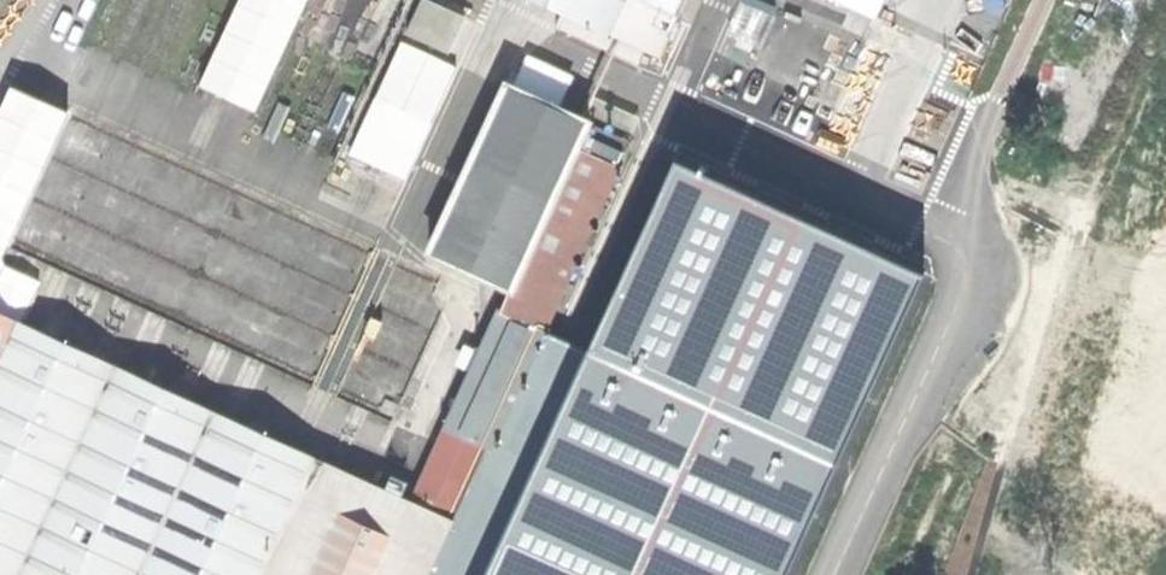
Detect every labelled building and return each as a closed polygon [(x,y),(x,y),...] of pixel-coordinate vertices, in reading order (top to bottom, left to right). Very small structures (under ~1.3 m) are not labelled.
[(451,53),(468,13),(436,0),(417,0),(404,33),(451,53)] [(655,57),(681,0),(535,0),(655,57)] [(405,176),(457,62),(400,37),(348,151),(405,176)] [(560,103),(573,71),(527,52),(513,84),(560,103)] [(509,290),(500,310),(543,330),(548,319),(615,171),(574,152),(586,126),(503,89),(462,179),(428,253),(509,290)] [(627,145),(586,126),(574,152),(615,171),(627,145)] [(909,253),(667,140),(580,333),(564,326),(548,319),(543,330),(489,448),(482,445),(447,521),(423,574),(762,574),(909,253)] [(500,310),(445,429),(482,445),(489,448),(496,433),(543,330),(500,310)] [(447,521),(411,505),(294,451),(262,435),(233,423),(197,407),(164,392),(130,377),(98,361),(68,348),(32,332),(0,317),(0,574),(423,574),(447,521)] [(445,429),(411,505),(447,521),(478,454),(482,445),(445,429)]
